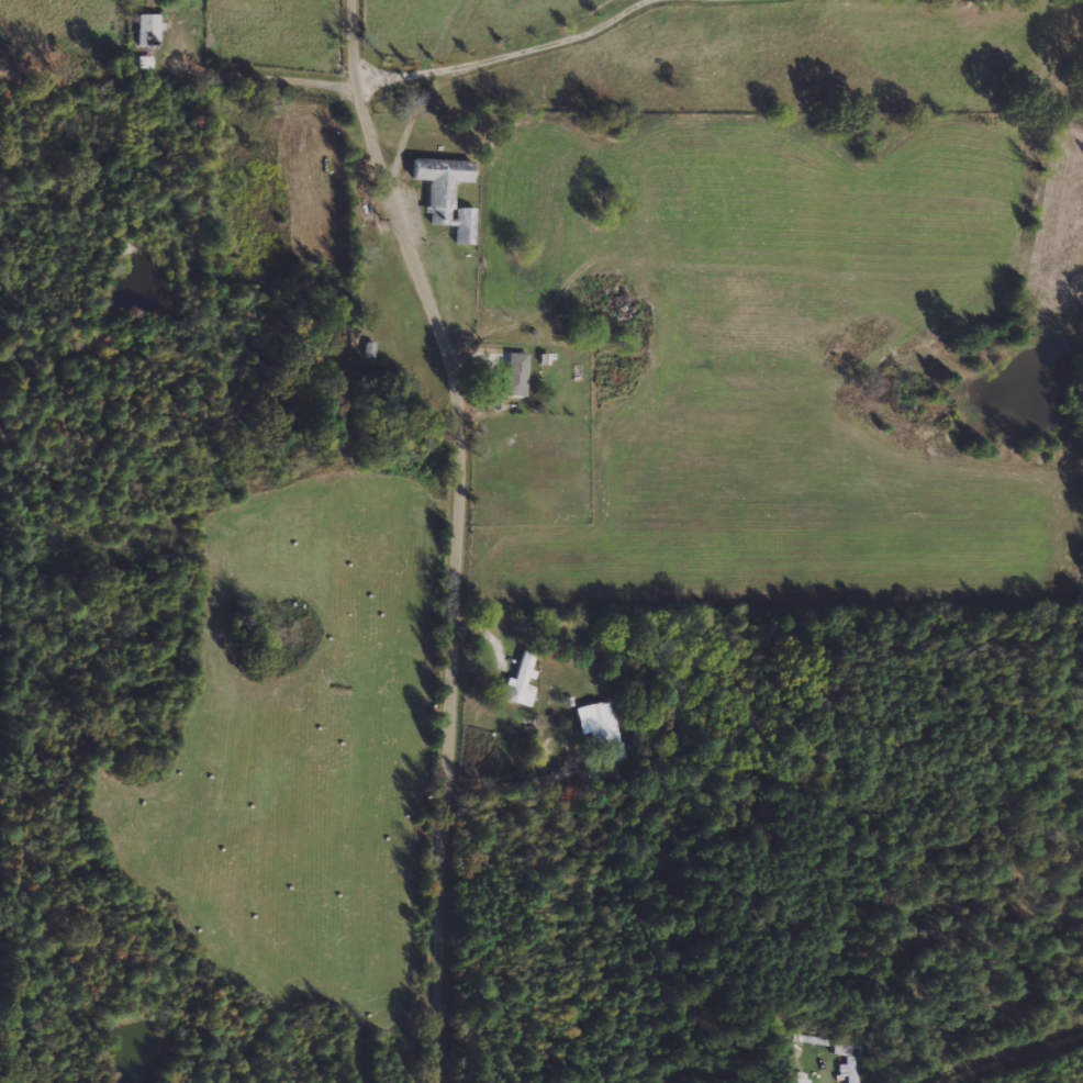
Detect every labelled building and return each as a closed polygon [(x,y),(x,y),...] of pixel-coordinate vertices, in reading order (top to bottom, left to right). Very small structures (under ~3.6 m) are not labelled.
[(159,14),(135,13),(135,46),(158,46),(158,30),(159,30),(159,14)] [(471,160),(408,158),(408,179),(428,179),(427,221),(455,222),(455,243),(475,243),(476,208),(456,207),(455,218),(453,218),(453,181),(470,182),(471,160)] [(525,396),(527,353),(505,353),(503,395),(525,396)] [(512,679),(504,676),(498,697),(528,706),(534,684),(531,683),(535,671),(529,669),(534,653),(520,650),(512,679)] [(576,708),(582,735),(594,732),(599,755),(585,759),(587,769),(628,759),(613,699),(576,708)] [(847,1056),(847,1065),(841,1065),(841,1072),(847,1072),(847,1082),(858,1082),(857,1056),(847,1056)]
